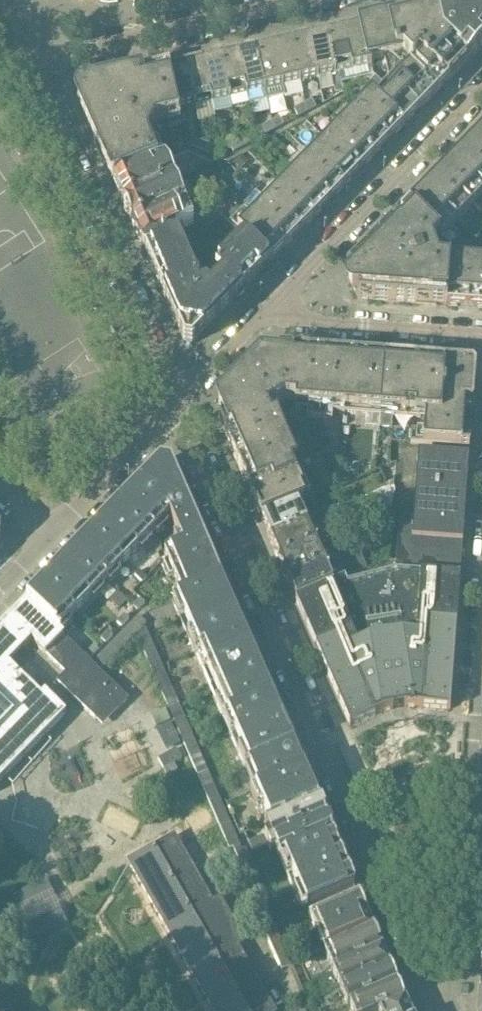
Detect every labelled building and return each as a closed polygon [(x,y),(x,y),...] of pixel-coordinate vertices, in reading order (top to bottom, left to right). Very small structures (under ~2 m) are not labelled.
[(473,2),(478,27),(481,31),(481,0),(473,2)] [(441,9),(449,41),(469,60),(481,47),(481,31),(478,27),(473,2),(441,9)] [(449,41),(441,9),(362,28),(370,63),(383,60),(402,55),(411,64),(415,60),(449,41)] [(362,28),(344,32),(353,71),(371,67),(370,63),(362,28)] [(353,71),(344,32),(327,36),(336,75),(339,74),(353,71)] [(336,75),(327,36),(309,40),(318,79),(330,76),(336,75)] [(309,40),(291,44),(300,83),(318,79),(309,40)] [(469,60),(449,41),(415,60),(443,87),(469,60)] [(291,44),(274,48),(283,87),(300,83),(291,44)] [(274,48),(256,52),(265,91),(283,87),(274,48)] [(256,52),(238,56),(247,95),(265,91),(256,52)] [(402,55),(383,60),(388,78),(386,81),(390,85),(402,73),(411,64),(402,55)] [(238,56),(221,60),(230,99),(247,95),(238,56)] [(221,60),(203,64),(212,103),(230,99),(221,60)] [(443,87),(415,60),(411,64),(402,73),(430,100),(443,87)] [(203,64),(186,68),(195,107),(212,103),(203,64)] [(186,68),(168,72),(167,73),(176,112),(177,111),(195,107),(186,68)] [(167,73),(90,91),(83,92),(82,92),(80,93),(80,94),(79,95),(78,97),(77,98),(77,99),(77,100),(77,101),(78,102),(81,108),(113,184),(164,162),(159,148),(152,151),(147,140),(154,125),(166,123),(168,130),(180,127),(177,111),(176,112),(167,73)] [(430,100),(402,73),(390,85),(418,113),(430,100)] [(343,93),(339,74),(336,75),(330,76),(334,95),(343,93)] [(376,100),(390,85),(386,81),(382,85),(374,77),(368,84),(375,91),(371,95),(376,100)] [(418,113),(390,85),(376,100),(403,127),(418,113)] [(403,127),(376,100),(371,95),(355,112),(387,144),(403,127)] [(298,118),(315,109),(311,100),(293,110),(298,118)] [(387,144),(355,112),(341,127),(373,159),(387,144)] [(265,136),(283,126),(279,118),(261,128),(265,136)] [(373,159),(341,127),(326,142),(358,174),(373,159)] [(481,163),(481,133),(467,148),(481,163)] [(233,154),(251,144),(246,136),(228,145),(233,154)] [(214,148),(195,140),(192,148),(210,157),(214,148)] [(358,174),(326,142),(312,156),(344,188),(358,174)] [(452,163),(481,193),(481,163),(467,148),(452,163)] [(344,188),(312,156),(298,171),(330,203),(344,188)] [(164,162),(113,184),(123,205),(175,182),(166,161),(164,162)] [(437,178),(469,210),(481,197),(481,193),(452,163),(437,178)] [(330,203),(298,171),(282,186),(314,218),(330,203)] [(437,178),(422,194),(455,225),(469,210),(437,178)] [(175,182),(123,205),(132,226),(184,204),(175,182)] [(284,249),(252,218),(218,182),(213,210),(237,233),(246,242),(269,265),(284,249)] [(314,218),(282,186),(267,202),(299,234),(314,218)] [(422,194),(408,209),(440,240),(455,225),(422,194)] [(299,234),(267,202),(252,218),(284,249),(299,234)] [(184,204),(132,226),(141,247),(177,232),(193,225),(184,204)] [(346,272),(349,280),(347,281),(351,293),(353,293),(356,300),(444,307),(448,262),(440,240),(408,209),(346,272)] [(177,232),(141,247),(165,303),(201,287),(177,232)] [(231,304),(267,267),(269,265),(246,242),(212,277),(215,280),(212,284),(231,304)] [(472,263),(448,262),(444,307),(469,309),(472,263)] [(472,263),(469,309),(481,310),(481,264),(472,263)] [(201,287),(165,303),(180,337),(182,341),(183,344),(191,345),(196,340),(231,304),(212,284),(208,281),(201,287)] [(295,404),(298,356),(279,354),(278,362),(260,361),(249,372),(267,413),(284,404),(295,404)] [(331,421),(332,413),(336,359),(298,356),(295,404),(294,410),(307,411),(306,419),(331,421)] [(384,417),(389,363),(336,359),(332,413),(384,417)] [(446,422),(450,367),(389,363),(384,417),(412,419),(446,422)] [(472,404),(474,373),(471,369),(450,367),(446,422),(412,419),(410,445),(468,449),(472,404)] [(267,413),(249,372),(218,404),(225,421),(218,424),(222,432),(267,413)] [(298,451),(293,439),(286,442),(281,431),(276,433),(267,413),(222,432),(241,476),(291,454),(298,451)] [(395,572),(459,577),(468,457),(417,453),(413,509),(399,508),(395,572)] [(310,499),(291,454),(241,476),(260,521),(310,499)] [(160,464),(122,503),(153,534),(169,517),(189,509),(170,465),(160,464)] [(310,499),(260,521),(269,541),(319,519),(310,499)] [(387,501),(343,521),(346,529),(391,509),(387,501)] [(122,503),(75,551),(106,582),(153,534),(122,503)] [(189,509),(169,517),(178,538),(174,539),(178,550),(203,540),(189,509)] [(319,519),(269,541),(278,561),(328,539),(319,519)] [(286,581),(337,559),(328,539),(278,561),(286,581)] [(221,581),(212,561),(203,540),(178,550),(164,556),(182,598),(221,581)] [(75,551),(26,601),(58,632),(106,582),(75,551)] [(345,579),(337,559),(286,581),(295,601),(345,579)] [(134,575),(141,583),(146,579),(138,571),(134,575)] [(348,584),(345,579),(295,601),(315,647),(349,728),(380,714),(385,713),(390,711),(395,710),(401,709),(406,708),(411,708),(417,708),(450,711),(459,577),(395,572),(348,584)] [(221,581),(182,598),(172,603),(194,654),(243,633),(221,581)] [(132,607),(137,611),(144,604),(140,600),(132,607)] [(116,623),(121,628),(128,620),(124,616),(116,623)] [(138,617),(91,664),(99,672),(145,624),(138,617)] [(11,663),(23,651),(0,629),(0,783),(65,715),(44,694),(40,698),(8,666),(11,663)] [(100,640),(104,644),(112,637),(107,632),(100,640)] [(175,699),(146,633),(137,637),(165,703),(175,699)] [(272,698),(243,633),(194,654),(209,687),(208,688),(222,720),(272,698)] [(93,647),(86,655),(90,659),(97,651),(93,647)] [(272,698),(222,720),(244,770),(248,768),(294,748),(272,698)] [(197,776),(207,772),(178,706),(168,710),(197,776)] [(294,748),(248,768),(257,789),(254,790),(269,823),(317,802),(294,748)] [(238,845),(209,779),(200,783),(229,849),(238,845)] [(267,845),(325,820),(317,802),(269,823),(269,824),(265,826),(268,835),(264,837),(267,845)] [(279,860),(332,836),(325,820),(267,845),(270,852),(275,850),(279,860)] [(332,836),(279,860),(301,911),(354,887),(332,836)] [(173,838),(150,851),(128,864),(212,1010),(273,1010),(243,960),(246,958),(239,946),(243,943),(219,900),(214,903),(207,891),(204,892),(173,838)] [(308,918),(317,938),(323,952),(373,931),(358,897),(308,918)] [(373,931),(323,952),(332,971),(381,950),(373,931)] [(290,966),(276,932),(267,936),(281,970),(290,966)] [(381,950),(332,971),(339,989),(389,967),(381,950)] [(389,967),(339,989),(347,1006),(349,1005),(397,985),(389,967)] [(283,976),(291,995),(300,991),(291,972),(283,976)] [(0,977),(0,992),(3,994),(10,988),(0,977)] [(349,1005),(351,1010),(382,1010),(404,1001),(397,985),(349,1005)] [(382,1010),(408,1010),(404,1001),(382,1010)]
